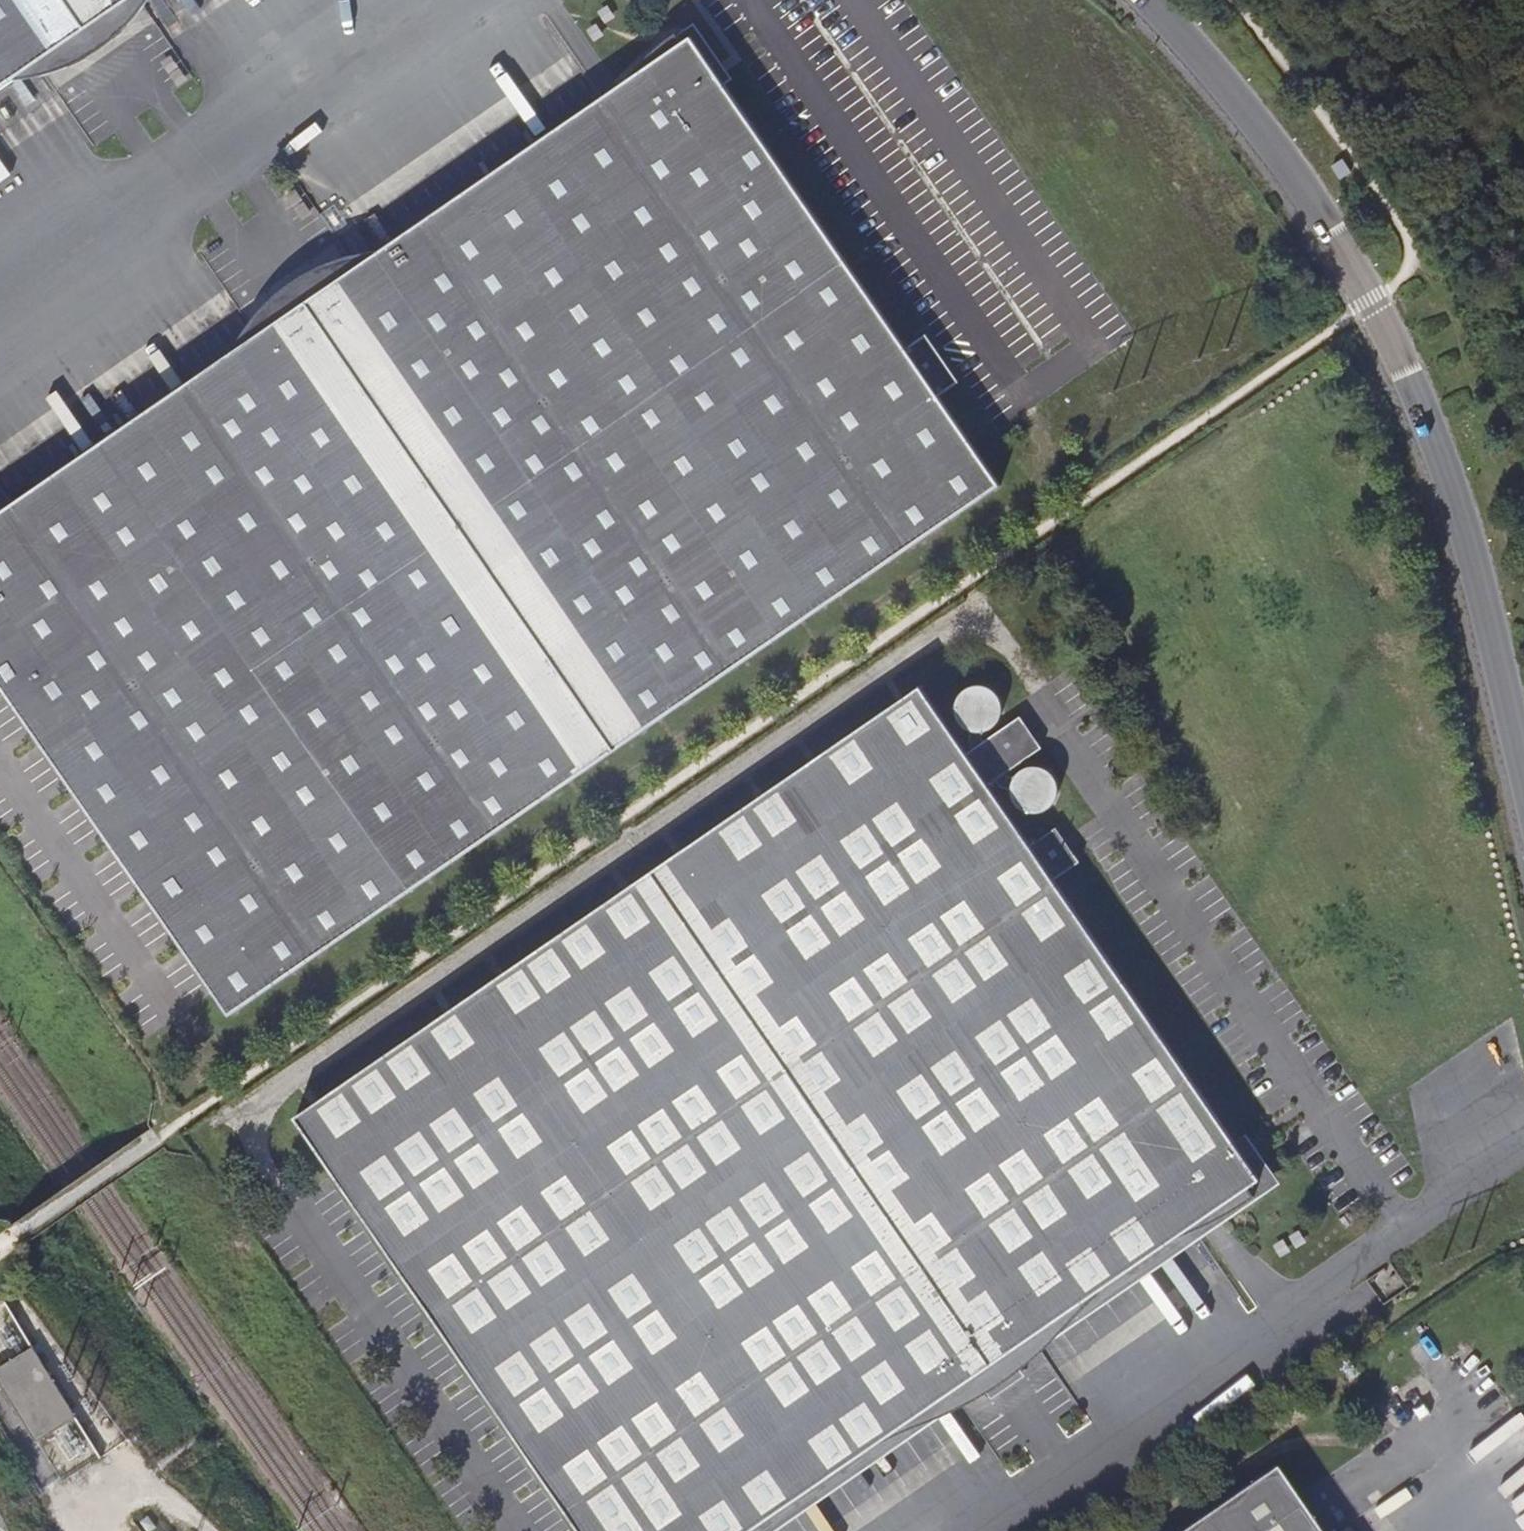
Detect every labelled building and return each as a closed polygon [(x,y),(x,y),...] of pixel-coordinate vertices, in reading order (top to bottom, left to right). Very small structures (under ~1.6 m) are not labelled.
[(13,77),(57,47),(68,64),(76,60),(84,56),(92,51),(100,45),(108,40),(116,34),(123,27),(129,22),(118,6),(126,0),(0,0),(0,86),(13,77)] [(118,6),(129,22),(130,21),(136,13),(143,6),(147,0),(126,0),(118,6)] [(230,1012),(1001,484),(939,394),(959,381),(926,332),(906,346),(692,35),(683,40),(677,31),(672,34),(667,38),(662,42),(657,46),(652,50),(648,55),(643,60),(639,65),(642,69),(380,248),(337,277),(326,262),(318,265),(309,269),(301,274),(293,280),(285,285),(277,291),(270,298),(265,303),(276,319),(231,350),(0,509),(0,678),(230,1012)] [(57,47),(13,77),(18,77),(20,77),(30,75),(39,73),(49,71),(58,68),(67,64),(68,64),(57,47)] [(327,261),(326,262),(337,277),(380,248),(376,248),(373,249),(364,250),(354,252),(345,255),(336,258),(327,261)] [(235,343),(231,350),(276,319),(265,303),(263,304),(257,311),(251,319),(245,327),(240,335),(235,343)] [(982,732),(985,732),(988,731),(991,729),(996,726),(999,721),(1001,719),(1002,716),(1003,710),(1002,704),(1001,701),(999,696),(996,693),(993,689),(987,687),(985,686),(979,685),(976,685),(970,687),(967,688),(963,692),(960,694),(957,699),(956,705),(955,708),(955,711),(956,717),(958,719),(961,724),(965,728),(968,730),(973,732),(976,732),(982,732)] [(308,1136),(581,1530),(751,1530),(954,1391),(963,1405),(980,1396),(991,1390),(1020,1372),(1029,1364),(1043,1352),(1034,1338),(1213,1212),(1219,1219),(1226,1215),(1234,1211),(1242,1206),(1249,1201),(1257,1196),(1251,1187),(1261,1179),(1055,880),(1080,862),(1056,827),(1031,845),(989,784),(1042,748),(1020,716),(967,753),(921,686),(328,1096),(296,1118),(308,1136)] [(1059,791),(1058,785),(1058,782),(1055,777),(1053,774),(1049,770),(1046,769),(1044,767),(1038,766),(1035,766),(1029,767),(1023,769),(1021,771),(1017,775),(1015,777),(1012,782),(1012,786),(1011,791),(1012,794),(1013,797),(1015,803),(1019,807),(1024,810),(1027,812),(1033,813),(1038,813),(1041,812),(1047,810),(1049,808),(1052,807),(1055,802),(1057,799),(1059,794),(1059,791)] [(78,1415),(38,1344),(0,1365),(0,1374),(35,1438),(78,1415)] [(1280,1469),(1189,1530),(1323,1530),(1280,1469)]
